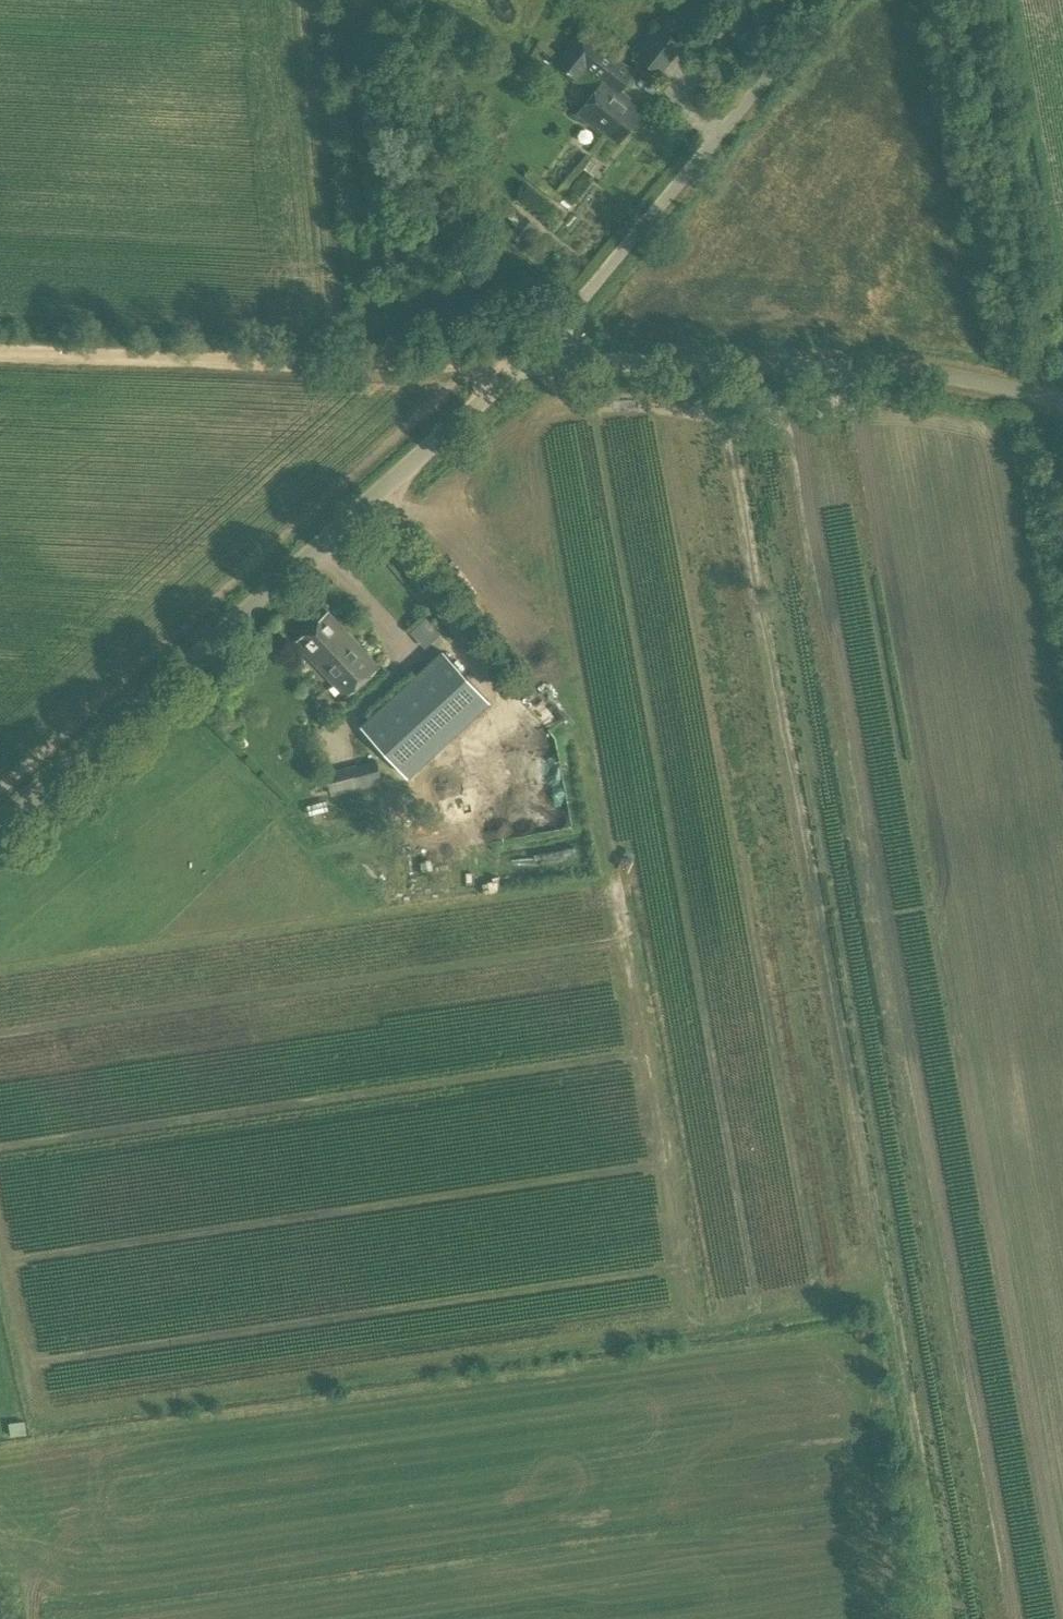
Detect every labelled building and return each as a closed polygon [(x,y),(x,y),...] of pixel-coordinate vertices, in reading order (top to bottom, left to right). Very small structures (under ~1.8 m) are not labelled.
[(659,73),(681,46),(659,29),(637,56),(659,73)] [(632,73),(582,33),(559,62),(578,77),(586,66),(604,80),(579,113),(597,127),(600,124),(619,139),(641,111),(617,92),(632,73)] [(527,247),(541,229),(523,215),(509,234),(527,247)] [(344,695),(378,665),(329,610),(295,640),(344,695)] [(427,646),(443,631),(427,615),(411,630),(427,646)] [(360,726),(406,777),(441,745),(394,695),(360,726)] [(374,760),(355,765),(361,788),(380,783),(374,760)] [(26,1420),(12,1422),(14,1436),(14,1437),(28,1435),(26,1420)]
